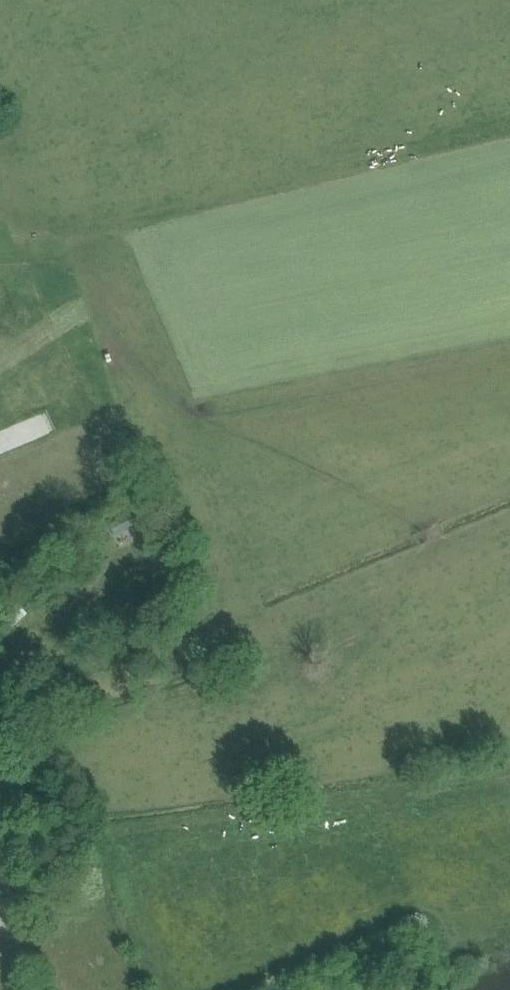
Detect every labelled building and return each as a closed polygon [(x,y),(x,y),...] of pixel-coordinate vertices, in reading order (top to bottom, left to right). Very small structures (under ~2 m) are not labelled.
[(0,943),(0,965),(12,961),(4,941),(0,943)]
